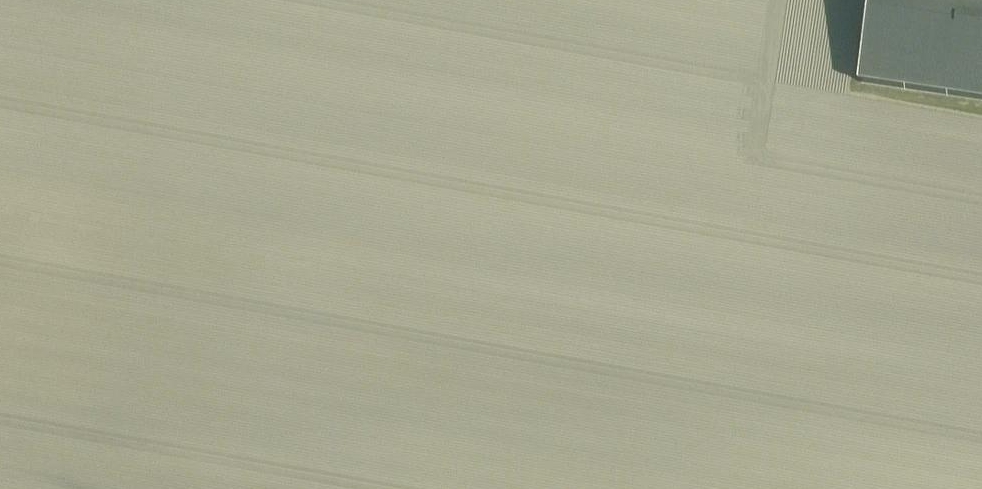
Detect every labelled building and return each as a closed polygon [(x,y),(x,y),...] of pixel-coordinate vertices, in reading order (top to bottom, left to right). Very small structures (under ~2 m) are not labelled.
[(864,79),(981,96),(981,0),(876,0),(864,79)]
